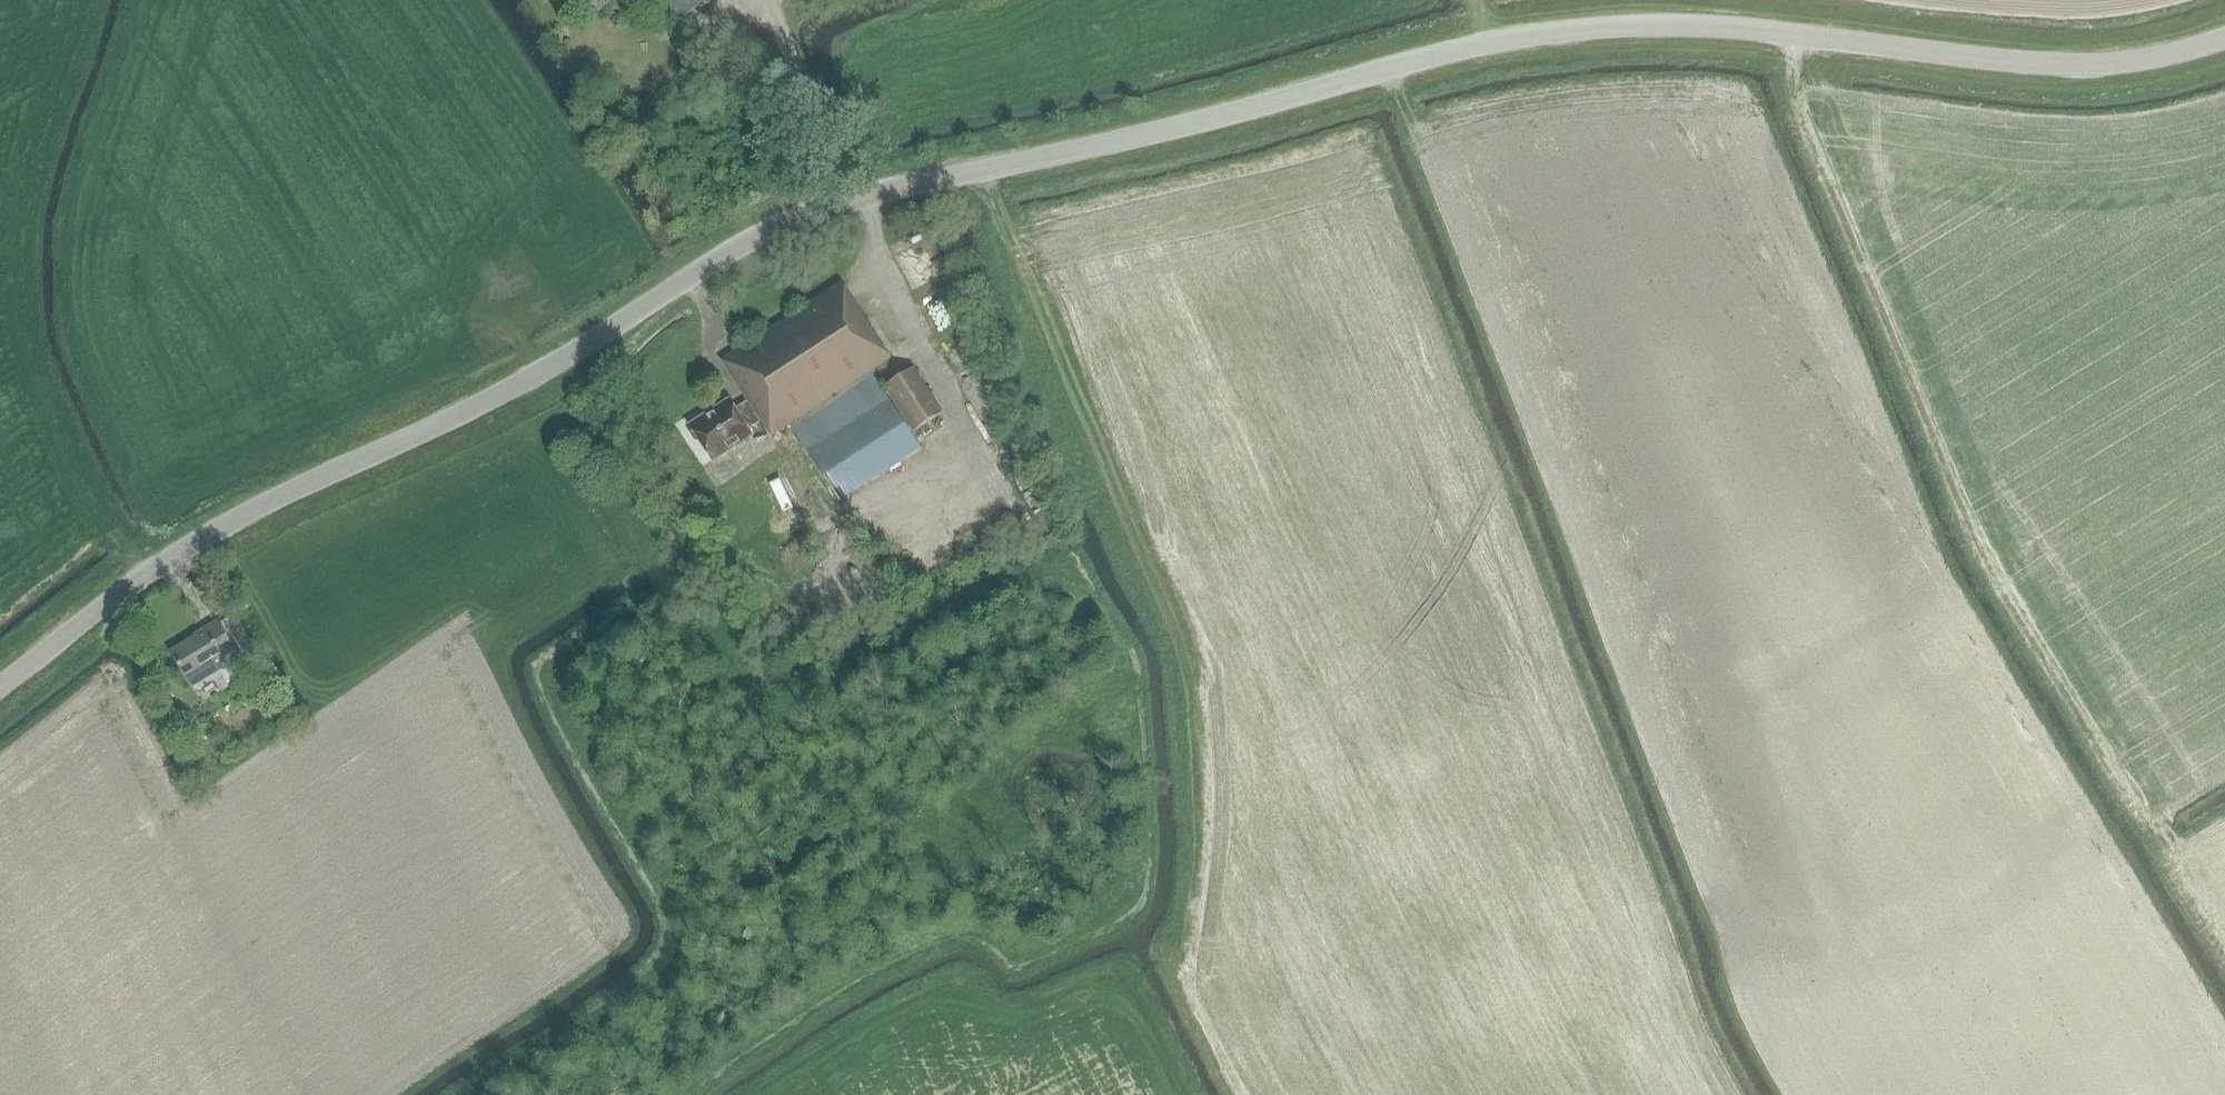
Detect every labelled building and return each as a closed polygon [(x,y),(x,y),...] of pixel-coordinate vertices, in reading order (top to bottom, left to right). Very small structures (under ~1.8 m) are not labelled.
[(612,0),(590,0),(598,11),(612,0)] [(706,0),(660,0),(677,22),(706,0)] [(771,436),(891,358),(841,282),(722,360),(749,401),(735,410),(729,401),(725,404),(720,404),(717,409),(690,426),(692,429),(691,434),(695,440),(700,441),(712,460),(751,435),(755,440),(768,432),(771,436)] [(913,432),(941,414),(912,368),(884,386),(913,432)] [(839,502),(920,450),(871,373),(790,425),(839,502)] [(202,669),(233,650),(244,666),(254,659),(244,644),(251,641),(235,614),(219,624),(217,621),(204,629),(206,631),(171,652),(187,679),(188,678),(192,684),(206,676),(202,669)]
